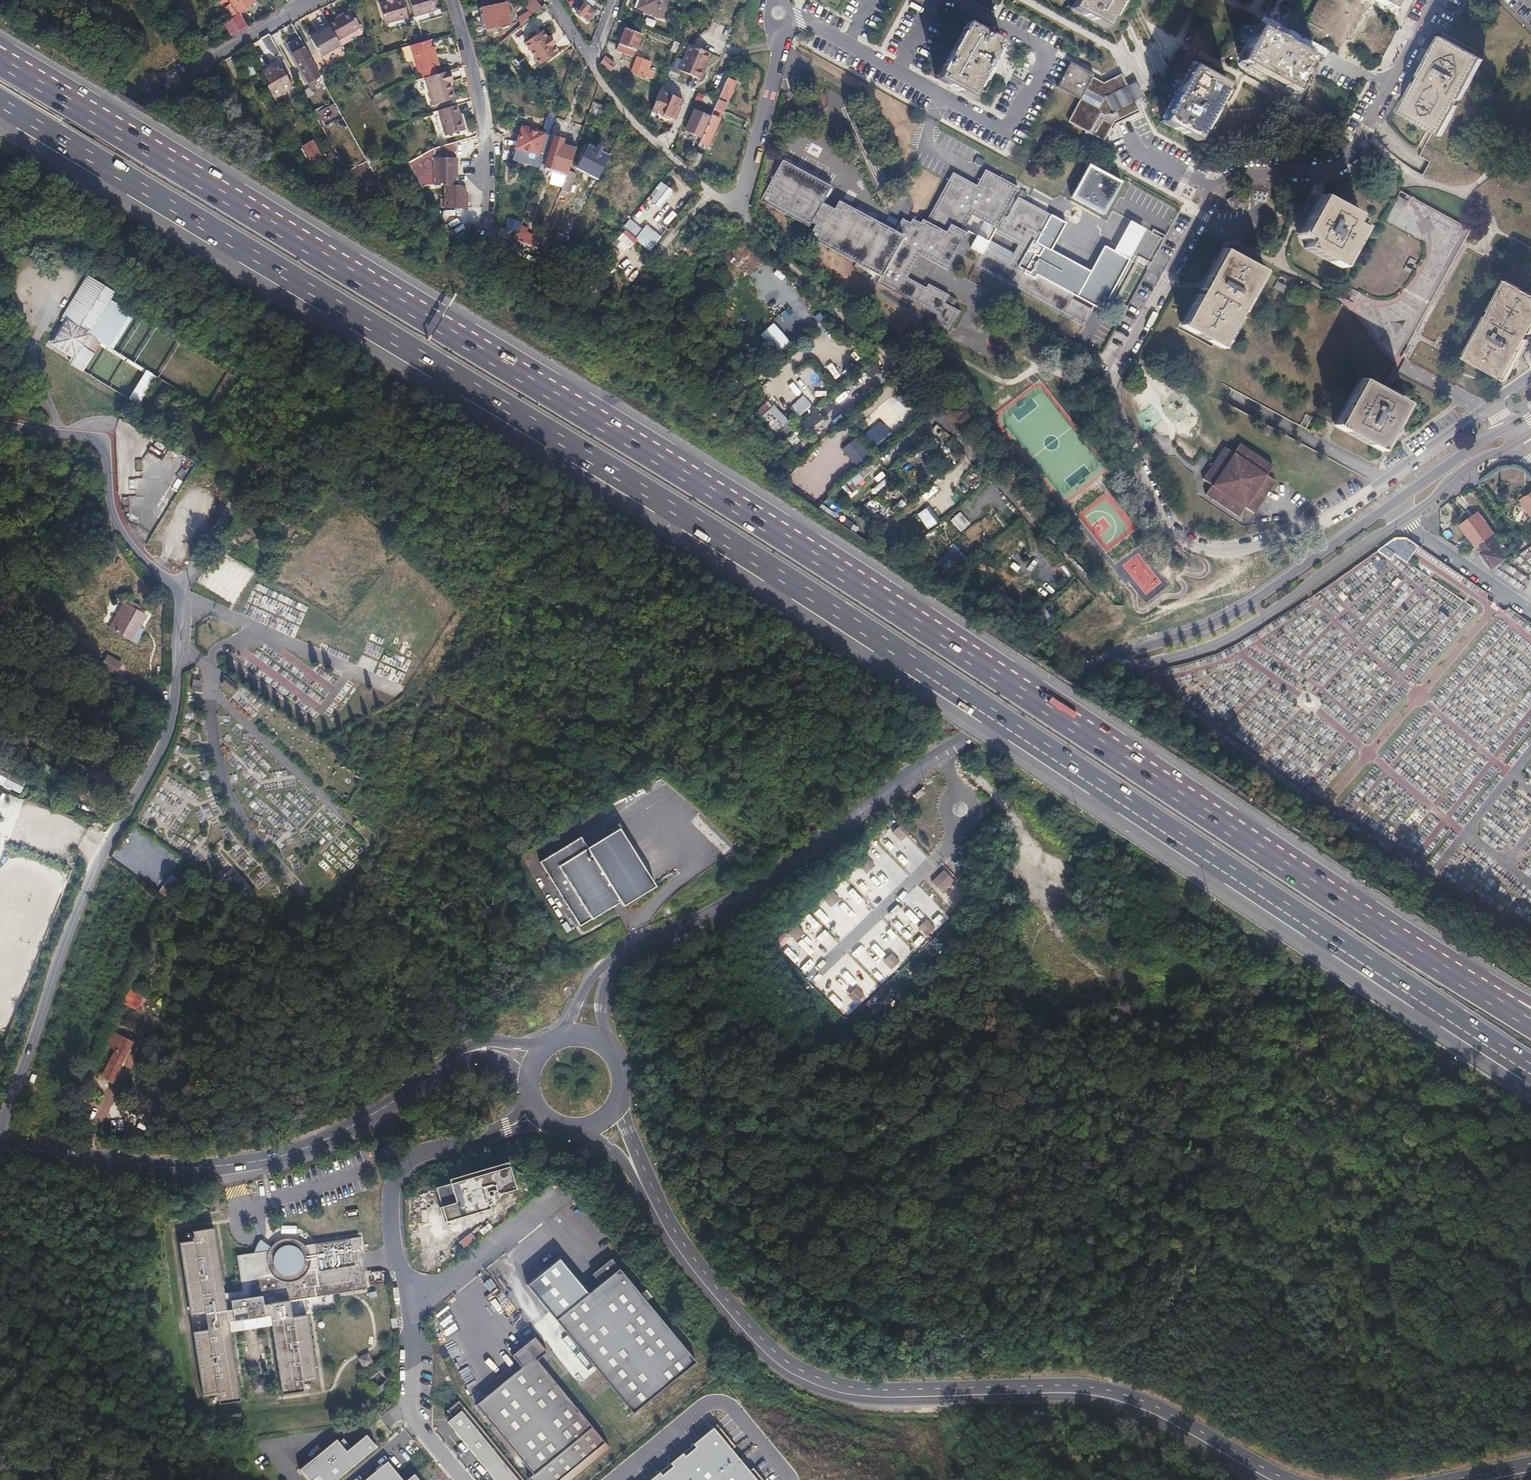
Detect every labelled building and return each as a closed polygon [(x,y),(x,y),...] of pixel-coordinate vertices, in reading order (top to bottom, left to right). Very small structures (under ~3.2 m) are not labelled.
[(219,2),(231,19),(224,24),(232,36),(242,29),(247,26),(238,13),(256,0),(221,0),(219,2)] [(385,23),(408,16),(403,0),(378,0),(385,23)] [(414,17),(436,11),(433,0),(409,0),(414,17)] [(522,19),(541,5),(537,0),(524,0),(523,1),(527,8),(519,14),(522,19)] [(576,9),(578,11),(575,15),(579,18),(581,17),(588,22),(594,14),(590,11),(596,3),(589,0),(583,0),(576,9)] [(637,9),(660,18),(667,0),(640,0),(637,9)] [(1071,8),(1106,27),(1118,5),(1120,0),(1076,0),(1071,8)] [(1390,8),(1395,0),(1374,0),(1390,8)] [(501,6),(480,10),(485,31),(505,27),(501,6)] [(329,24),(331,29),(338,41),(361,28),(351,11),(329,24)] [(331,29),(329,24),(319,30),(322,34),(331,29)] [(999,43),(964,24),(934,79),(968,98),(999,43)] [(1281,38),(1258,26),(1239,60),(1295,90),(1313,56),(1281,38)] [(322,34),(316,37),(325,55),(341,47),(338,41),(331,29),(322,34)] [(641,35),(625,29),(617,50),(633,56),(641,35)] [(268,32),(259,37),(266,50),(274,57),(280,54),(268,32)] [(541,32),(527,43),(543,67),(559,56),(554,49),(556,47),(549,38),(547,40),(541,32)] [(207,36),(200,40),(207,50),(213,46),(207,36)] [(316,37),(311,40),(322,57),(325,55),(316,37)] [(1479,58),(1443,38),(1400,114),(1438,136),(1479,58)] [(711,46),(692,39),(682,64),(703,73),(707,63),(705,62),(711,46)] [(415,45),(409,46),(417,73),(438,67),(434,53),(432,53),(430,48),(428,41),(415,45)] [(305,48),(292,55),(302,73),(314,66),(305,48)] [(602,56),(599,65),(612,73),(614,66),(602,56)] [(634,64),(636,65),(634,71),(646,76),(648,69),(643,67),(646,60),(636,56),(634,64)] [(276,61),(261,69),(270,85),(267,86),(274,98),(291,88),(276,61)] [(1091,73),(1069,61),(1056,87),(1078,99),(1091,73)] [(314,66),(302,73),(308,84),(320,77),(314,66)] [(1226,85),(1192,66),(1162,122),(1196,140),(1226,85)] [(445,72),(422,79),(430,107),(451,101),(446,85),(449,84),(445,72)] [(727,76),(724,82),(710,114),(707,121),(701,136),(698,141),(707,145),(719,118),(718,118),(731,89),(735,79),(727,76)] [(1092,79),(1069,124),(1103,141),(1113,123),(1137,112),(1120,76),(1102,85),(1092,79)] [(687,78),(686,84),(697,87),(699,81),(687,78)] [(686,94),(662,84),(654,104),(678,114),(686,94)] [(455,105),(437,111),(444,136),(462,131),(458,115),(455,105)] [(707,121),(710,114),(698,109),(694,107),(684,129),(701,136),(707,121)] [(570,126),(574,128),(573,132),(578,134),(581,124),(571,121),(570,126)] [(524,128),(521,127),(514,150),(512,159),(538,168),(548,135),(529,130),(530,127),(525,126),(524,128)] [(543,167),(548,169),(547,172),(564,177),(565,174),(566,171),(545,164),(553,137),(552,137),(543,167)] [(562,140),(553,137),(545,164),(566,171),(570,161),(574,149),(560,145),(562,140)] [(312,141),(303,146),(313,164),(322,158),(312,141)] [(454,143),(432,149),(407,163),(421,189),(425,188),(433,187),(433,188),(443,188),(444,211),(467,210),(466,194),(459,187),(456,187),(455,160),(454,143)] [(601,160),(586,152),(580,164),(596,171),(601,160)] [(783,157),(769,183),(817,208),(821,201),(831,182),(783,157)] [(577,163),(570,161),(566,171),(565,174),(568,175),(569,172),(574,174),(577,168),(578,166),(577,163)] [(1099,172),(1086,165),(1069,198),(1102,216),(1119,183),(1106,176),(1104,179),(1097,176),(1099,172)] [(815,226),(808,238),(879,277),(876,283),(936,316),(931,325),(947,333),(958,312),(944,304),(948,295),(927,284),(925,288),(906,278),(918,255),(947,271),(967,234),(962,231),(970,216),(994,229),(992,232),(1017,246),(1010,261),(985,247),(974,267),(1084,327),(1093,310),(1072,299),(1073,296),(1037,276),(1035,279),(1024,273),(1035,255),(1039,257),(1044,248),(1036,243),(1050,216),(1017,198),(1006,217),(1003,215),(1017,188),(983,170),(975,185),(951,173),(924,221),(921,220),(918,224),(909,219),(908,223),(900,219),(893,231),(838,200),(834,208),(821,201),(817,208),(769,183),(759,202),(809,228),(811,224),(815,226)] [(659,207),(673,188),(660,179),(647,197),(659,207)] [(1322,196),(1300,235),(1309,240),(1308,242),(1305,247),(1340,266),(1361,228),(1352,223),(1354,220),(1357,215),(1322,196)] [(635,216),(640,221),(647,212),(642,208),(635,216)] [(616,236),(628,246),(638,233),(653,245),(661,234),(645,222),(641,228),(629,219),(616,236)] [(1263,270),(1224,250),(1183,327),(1221,347),(1263,270)] [(113,290),(86,274),(60,317),(65,320),(52,341),(74,355),(87,333),(110,295),(113,290)] [(1286,293),(1289,286),(1276,281),(1273,288),(1286,293)] [(1508,281),(1466,357),(1505,379),(1530,330),(1530,294),(1508,281)] [(110,295),(87,333),(100,341),(109,347),(133,309),(110,295)] [(100,341),(87,333),(74,355),(70,361),(83,369),(100,341)] [(830,362),(825,366),(833,379),(838,376),(830,362)] [(869,376),(880,369),(875,362),(864,369),(869,376)] [(155,375),(145,369),(128,397),(138,403),(155,375)] [(850,391),(863,382),(859,376),(846,385),(850,391)] [(1405,403),(1361,379),(1336,426),(1380,449),(1405,403)] [(815,399),(829,391),(825,385),(811,393),(815,399)] [(836,404),(846,394),(842,390),(831,399),(836,404)] [(783,392),(777,396),(784,405),(790,401),(783,392)] [(805,394),(794,402),(806,418),(803,420),(809,428),(823,417),(805,394)] [(850,411),(861,401),(857,396),(846,407),(850,411)] [(793,425),(768,399),(756,410),(781,436),(793,425)] [(893,409),(888,412),(896,426),(902,422),(893,409)] [(864,435),(880,450),(895,435),(878,419),(864,435)] [(825,423),(817,429),(821,434),(829,428),(825,423)] [(792,434),(787,441),(794,446),(799,439),(792,434)] [(853,445),(859,441),(854,434),(848,438),(853,445)] [(860,440),(846,450),(855,462),(869,451),(860,440)] [(1235,455),(1225,449),(1204,481),(1214,487),(1207,497),(1240,518),(1247,508),(1256,515),(1277,482),(1268,475),(1274,466),(1241,445),(1235,455)] [(171,462),(181,467),(185,460),(174,455),(171,462)] [(840,469),(830,481),(834,485),(845,473),(840,469)] [(873,486),(878,491),(888,482),(884,477),(873,486)] [(134,478),(135,495),(148,495),(146,478),(134,478)] [(841,486),(851,497),(860,491),(850,479),(841,486)] [(283,494),(276,488),(268,500),(275,505),(283,494)] [(1521,500),(1530,515),(1530,493),(1521,500)] [(951,513),(957,521),(965,516),(960,507),(951,513)] [(1476,548),(1479,545),(1484,552),(1481,554),(1492,569),(1505,559),(1494,545),(1495,544),(1491,538),(1494,535),(1478,513),(1460,526),(1476,548)] [(260,530),(250,524),(239,541),(249,548),(260,530)] [(284,538),(294,544),(301,534),(292,527),(284,538)] [(1393,538),(1378,549),(1391,559),(1394,555),(1407,563),(1419,545),(1406,537),(1393,538)] [(1420,546),(1415,552),(1457,581),(1461,575),(1420,546)] [(1381,573),(1388,568),(1378,556),(1372,561),(1381,573)] [(151,617),(126,604),(113,629),(137,642),(151,617)] [(114,674),(121,662),(106,653),(99,666),(114,674)] [(220,684),(232,693),(238,685),(226,676),(220,684)] [(12,770),(14,766),(10,763),(0,758),(0,763),(12,770)] [(23,799),(27,790),(30,784),(11,776),(12,773),(0,768),(0,788),(23,799)] [(655,880),(618,823),(587,843),(580,834),(541,859),(553,884),(580,922),(595,918),(621,901),(655,880)] [(900,823),(892,830),(901,840),(909,832),(900,823)] [(885,845),(892,853),(897,850),(890,841),(885,845)] [(144,851),(134,866),(149,876),(159,861),(144,851)] [(902,852),(897,857),(907,868),(912,863),(902,852)] [(867,855),(858,863),(866,872),(875,864),(867,855)] [(889,861),(884,865),(892,874),(897,869),(889,861)] [(944,867),(931,879),(942,891),(955,879),(944,867)] [(873,871),(869,876),(881,888),(886,883),(873,871)] [(853,872),(848,878),(859,889),(865,883),(853,872)] [(157,891),(167,899),(180,882),(170,874),(157,891)] [(831,890),(823,898),(831,906),(839,898),(831,890)] [(863,909),(868,905),(860,895),(855,899),(863,909)] [(843,900),(834,907),(842,917),(851,909),(843,900)] [(569,908),(562,911),(561,909),(557,912),(567,929),(578,923),(569,908)] [(915,923),(923,914),(917,908),(908,917),(915,923)] [(825,924),(835,934),(846,924),(836,913),(825,924)] [(813,916),(802,926),(813,937),(823,928),(813,916)] [(926,917),(918,925),(926,933),(934,925),(926,917)] [(866,932),(873,942),(890,930),(883,921),(866,932)] [(797,924),(788,932),(796,940),(805,932),(797,924)] [(907,928),(902,933),(913,945),(918,941),(907,928)] [(884,941),(894,952),(906,942),(895,930),(884,941)] [(811,939),(802,949),(812,959),(821,949),(811,939)] [(783,942),(779,947),(789,957),(794,952),(783,942)] [(906,944),(898,952),(904,958),(912,951),(906,944)] [(891,951),(883,959),(891,967),(899,959),(891,951)] [(833,979),(843,968),(838,963),(828,974),(833,979)] [(136,1009),(146,987),(128,978),(117,1000),(136,1009)] [(856,985),(848,993),(855,1001),(864,993),(856,985)] [(629,991),(624,986),(607,1000),(612,1006),(629,991)] [(130,1051),(120,1047),(108,1075),(118,1080),(130,1051)] [(192,1239),(178,1241),(188,1314),(203,1312),(206,1329),(191,1331),(200,1396),(213,1394),(213,1397),(215,1397),(216,1403),(237,1400),(227,1331),(270,1325),(279,1394),(300,1391),(299,1385),(301,1385),(301,1382),(314,1380),(305,1315),(290,1317),(287,1301),(365,1290),(358,1238),(303,1245),(300,1242),(296,1240),(292,1239),(288,1238),(284,1239),(280,1240),(277,1241),(274,1243),(271,1245),(270,1247),(268,1250),(253,1252),(235,1254),(240,1290),(222,1292),(213,1227),(192,1230),(193,1236),(191,1236),(192,1239)] [(253,1249),(253,1252),(268,1250),(270,1247),(259,1239),(256,1242),(255,1246),(253,1249)] [(599,1288),(555,1324),(630,1418),(694,1368),(611,1263),(591,1278),(599,1288)] [(519,1371),(473,1408),(530,1478),(528,1479),(559,1479),(601,1446),(534,1363),(545,1355),(533,1340),(509,1359),(519,1371)] [(366,1355),(356,1359),(361,1369),(370,1364),(366,1355)] [(455,1406),(442,1415),(448,1423),(443,1426),(449,1434),(486,1479),(515,1479),(455,1406)] [(713,1421),(691,1437),(696,1442),(684,1450),(680,1447),(668,1457),(672,1462),(661,1470),(658,1467),(645,1476),(648,1479),(761,1479),(713,1421)] [(295,1470),(303,1479),(332,1479),(372,1449),(362,1437),(341,1453),(332,1441),(295,1470)] [(364,1479),(396,1479),(386,1467),(383,1464),(364,1479)]
